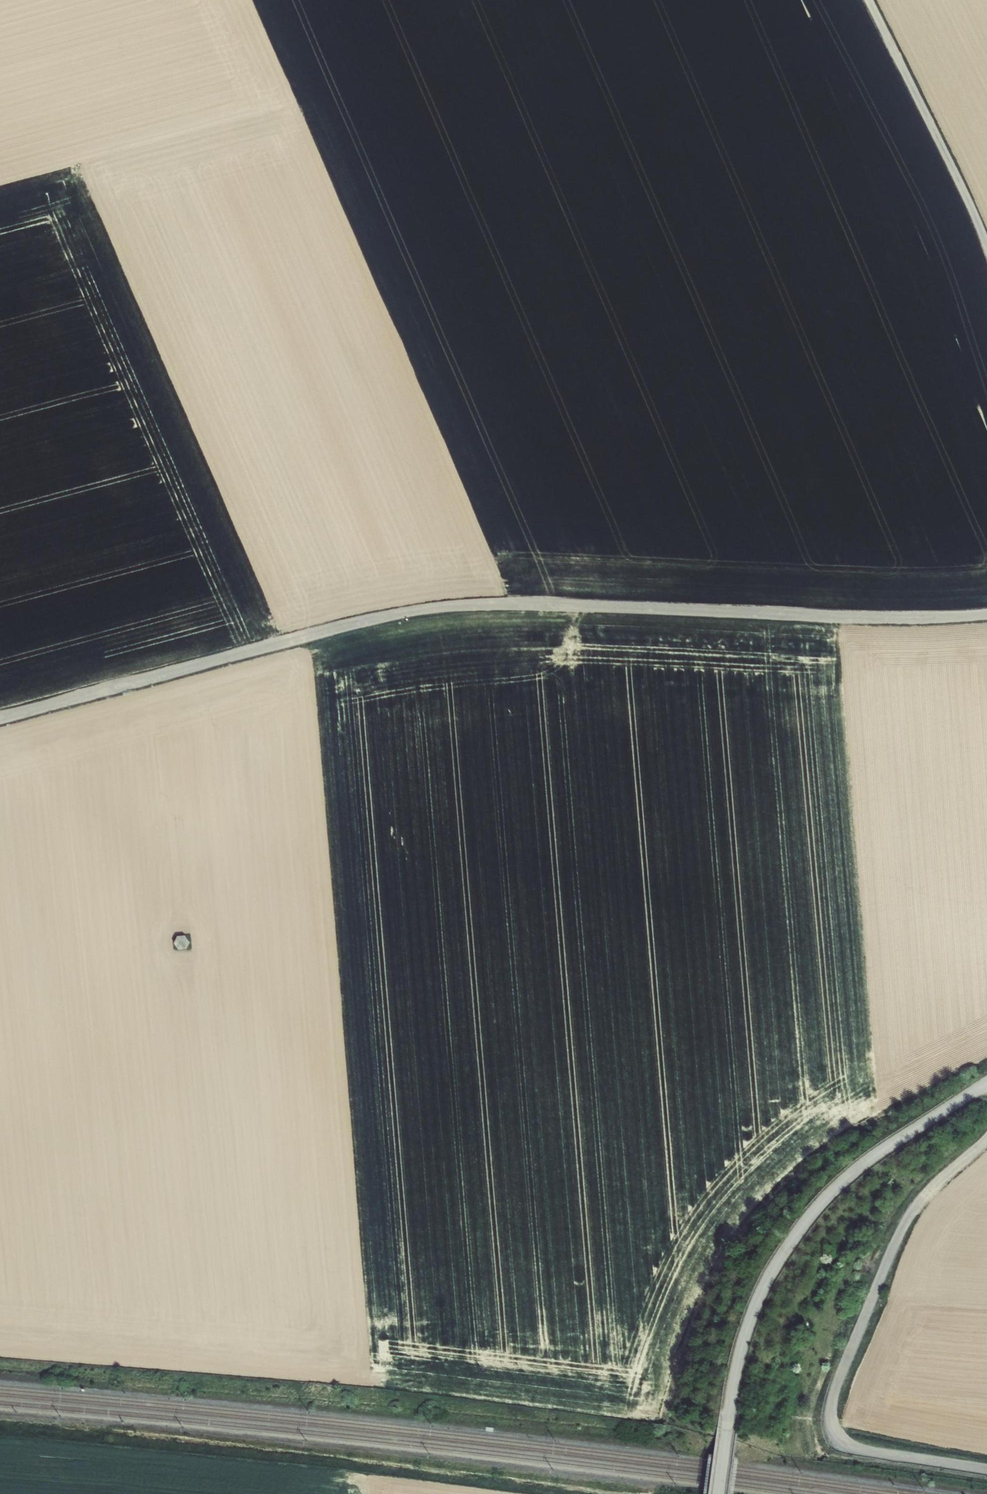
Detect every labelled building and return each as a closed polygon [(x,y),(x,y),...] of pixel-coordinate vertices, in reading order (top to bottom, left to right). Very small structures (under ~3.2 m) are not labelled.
[(178,937),(175,944),(177,947),(179,950),(187,949),(190,943),(188,940),(185,937),(178,937)]
